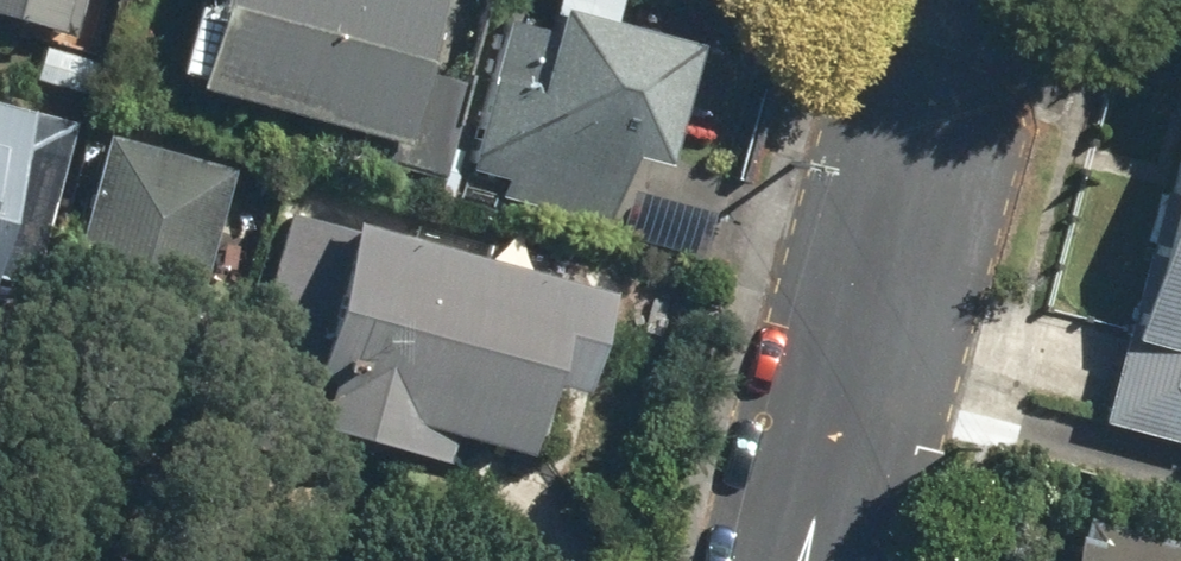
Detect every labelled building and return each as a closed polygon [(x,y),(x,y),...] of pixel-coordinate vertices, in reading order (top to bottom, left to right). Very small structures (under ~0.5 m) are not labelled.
[(62,35),(72,0),(0,0),(0,18),(62,35)] [(186,87),(387,141),(383,158),(434,172),(458,82),(414,70),(433,0),(209,0),(186,87)] [(499,16),(457,165),(495,176),(489,197),(597,227),(619,148),(658,159),(690,44),(555,6),(548,29),(499,16)] [(16,286),(61,120),(0,103),(0,282),(16,286)] [(1095,420),(1180,442),(1180,120),(1172,118),(1095,420)] [(94,130),(45,312),(171,346),(220,163),(94,130)] [(319,383),(308,424),(438,460),(446,431),(524,452),(545,378),(577,387),(604,289),(341,217),(296,377),(319,383)] [(1078,512),(1063,560),(1180,560),(1180,541),(1078,512)]
